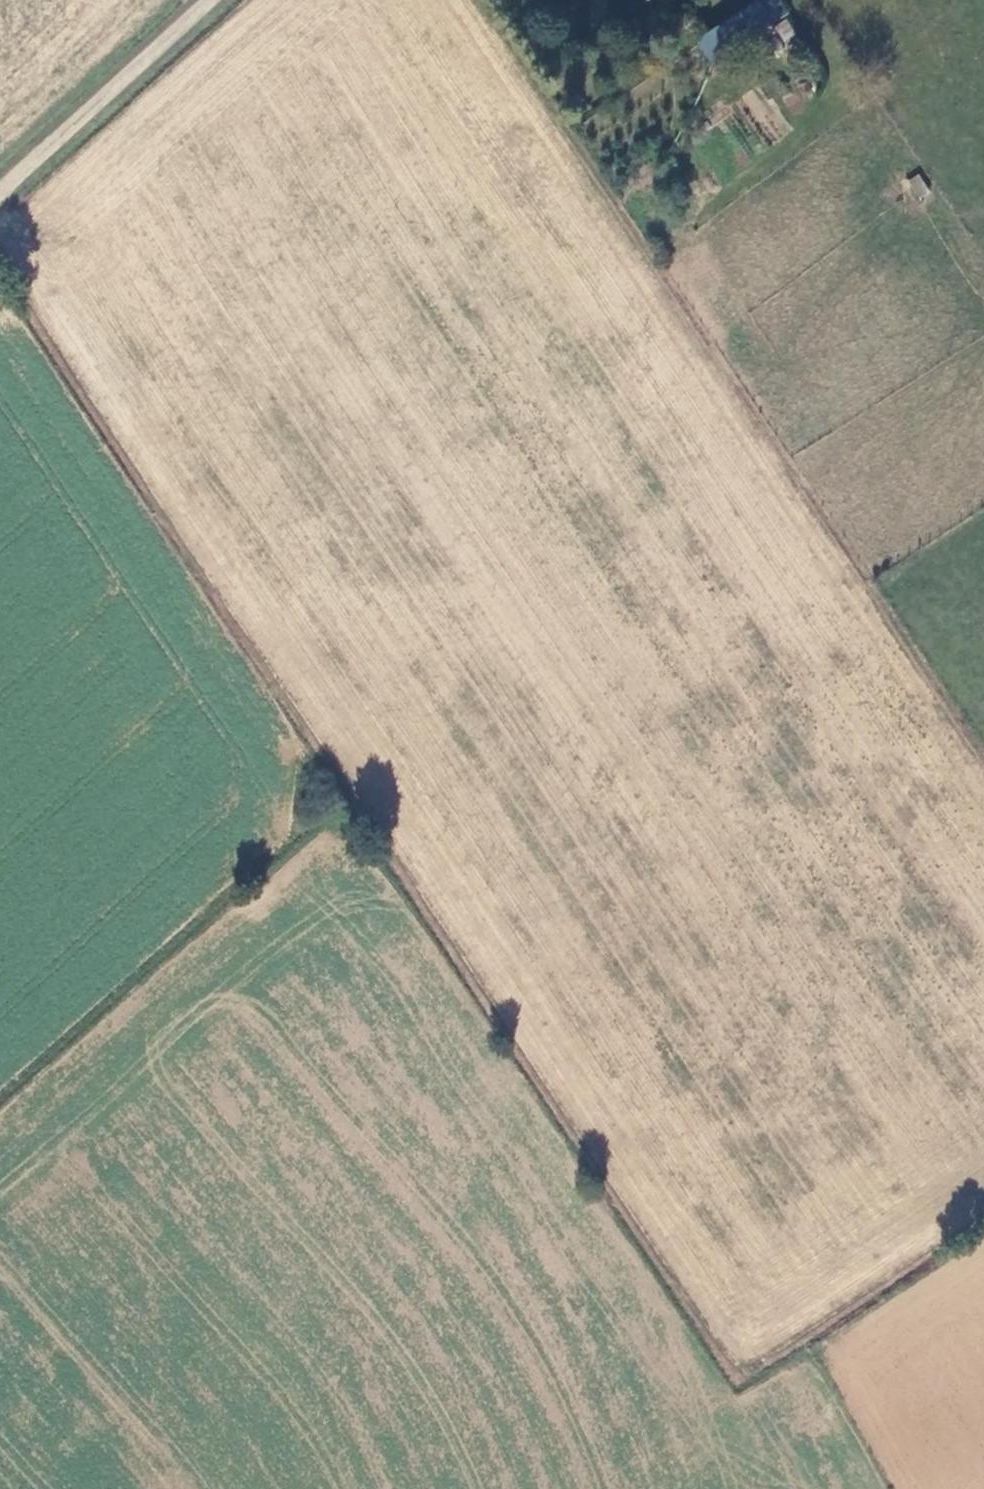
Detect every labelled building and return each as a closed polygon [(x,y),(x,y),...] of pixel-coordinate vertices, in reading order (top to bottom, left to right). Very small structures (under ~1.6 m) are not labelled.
[(712,27),(725,50),(790,13),(782,0),(760,0),(712,27)] [(919,174),(907,181),(917,199),(930,192),(919,174)]
